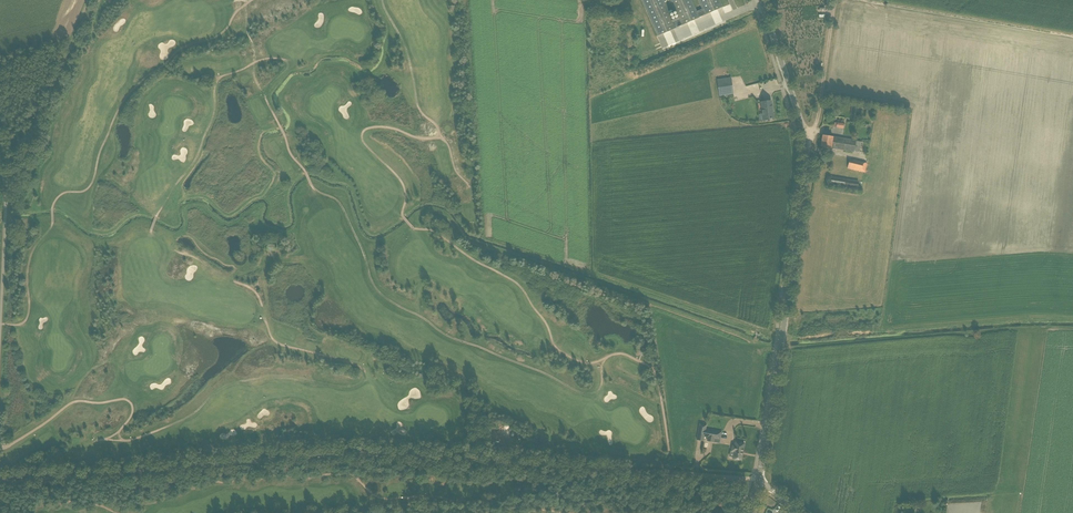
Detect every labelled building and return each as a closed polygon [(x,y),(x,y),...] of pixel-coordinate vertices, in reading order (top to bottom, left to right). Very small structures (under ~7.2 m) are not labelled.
[(723,7),(719,0),(698,0),(702,9),(697,11),(691,0),(670,0),(679,19),(673,22),(663,0),(642,0),(658,36),(676,28),(675,28),(682,25),(699,17),(705,15),(723,7)] [(717,79),(719,96),(733,94),(731,77),(717,79)] [(771,101),(766,102),(761,102),(763,121),(768,120),(773,119),(771,101)] [(823,135),(821,146),(826,147),(854,152),(856,141),(856,140),(833,137),(828,136),(823,135)] [(847,168),(865,171),(867,164),(850,159),(847,168)] [(857,188),(858,181),(845,179),(832,177),(831,184),(844,186),(857,188)] [(721,438),(721,431),(706,428),(706,425),(700,423),(697,438),(703,439),(704,436),(708,436),(708,440),(714,441),(714,437),(721,438)] [(733,445),(732,451),(734,452),(733,458),(741,460),(744,443),(736,442),(735,446),(733,445)]
